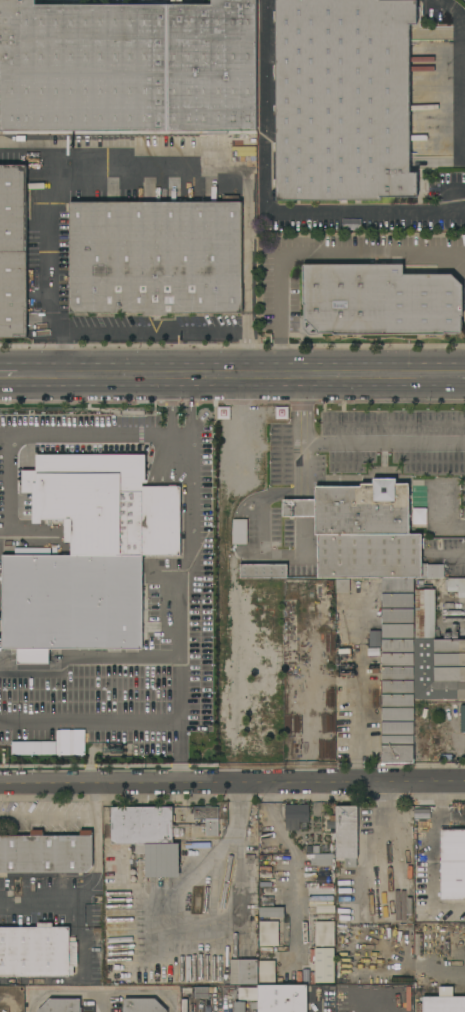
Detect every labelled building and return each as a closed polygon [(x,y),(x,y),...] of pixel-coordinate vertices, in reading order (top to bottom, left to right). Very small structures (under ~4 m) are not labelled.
[(1,58),(0,58),(0,0),(35,0),(35,5),(211,5),(211,0),(256,0),(257,131),(1,132),(1,58)] [(380,0),(416,0),(417,25),(410,25),(410,173),(417,173),(417,197),(381,197),(381,200),(277,200),(277,0),(380,0)] [(27,338),(0,338),(0,165),(11,165),(11,159),(20,159),(20,157),(24,157),(24,159),(25,165),(27,165),(27,338)] [(222,202),(222,196),(239,196),(239,202),(242,202),(242,313),(168,313),(168,316),(144,316),(144,313),(71,314),(70,202),(222,202)] [(403,265),(403,274),(451,274),(463,285),(463,316),(462,317),(461,332),(461,333),(460,334),(457,334),(456,335),(448,335),(447,334),(445,334),(444,335),(443,335),(334,335),(333,335),(333,334),(317,334),(318,336),(309,336),(302,330),(302,329),(302,321),(303,319),(304,319),(304,305),(303,304),(302,266),(303,265),(304,265),(403,265)] [(141,650),(142,556),(180,556),(180,487),(145,487),(145,456),(35,455),(35,471),(22,471),(22,493),(33,493),(32,524),(41,524),(41,519),(63,520),(63,542),(70,542),(70,556),(2,555),(1,649),(17,649),(17,664),(49,664),(49,649),(141,650)] [(414,763),(406,763),(406,766),(385,766),(385,765),(381,765),(381,755),(383,755),(382,578),(318,578),(318,535),(316,535),(316,517),(283,517),(282,500),(316,500),(316,487),(361,487),(361,484),(373,484),(373,479),(396,479),(396,484),(409,484),(409,534),(421,534),(422,564),(427,564),(427,578),(422,578),(414,578),(414,590),(418,590),(417,636),(416,639),(416,641),(413,700),(414,763)] [(425,525),(426,509),(412,508),(412,519),(409,519),(409,525),(425,525)] [(247,544),(232,544),(233,519),(247,520),(247,544)] [(287,565),(287,578),(240,579),(240,565),(287,565)] [(448,578),(464,578),(464,598),(458,598),(458,592),(448,592),(448,590),(445,590),(445,580),(448,580),(448,578)] [(336,593),(336,580),(349,580),(349,593),(336,593)] [(418,586),(432,585),(432,590),(435,590),(435,629),(440,629),(440,641),(416,641),(416,639),(417,636),(418,590),(418,586)] [(440,641),(464,641),(464,699),(413,700),(416,641),(440,641)] [(285,805),(309,805),(309,822),(300,822),(300,831),(285,831),(285,805)] [(358,858),(357,858),(357,868),(345,868),(345,861),(339,861),(339,867),(336,867),(336,806),(358,806),(358,858)] [(111,807),(172,807),(172,844),(179,844),(179,877),(146,878),(146,855),(136,855),(136,852),(131,852),(131,844),(111,844),(111,807)] [(219,807),(219,837),(207,837),(207,820),(194,820),(194,814),(192,814),(192,811),(194,811),(194,807),(219,807)] [(86,873),(0,873),(0,836),(31,836),(31,830),(43,830),(43,836),(80,836),(80,830),(92,830),(92,866),(86,873)] [(441,831),(464,831),(464,900),(441,900),(441,831)] [(334,854),(334,859),(333,859),(333,860),(332,860),(332,866),(311,866),(311,860),(306,860),(306,855),(334,854)] [(272,878),(260,878),(260,868),(272,867),(272,878)] [(260,918),(260,908),(261,908),(261,898),(271,898),(271,896),(262,895),(263,889),(274,891),(273,896),(283,896),(283,908),(284,908),(284,917),(260,918)] [(334,907),(334,915),(315,914),(315,907),(334,907)] [(260,922),(279,922),(279,947),(260,947),(260,922)] [(335,947),(316,947),(316,922),(335,922),(335,947)] [(70,977),(0,977),(0,928),(37,928),(37,923),(52,923),(52,928),(69,927),(69,942),(78,942),(78,967),(74,967),(74,975),(70,975),(70,977)] [(231,985),(231,984),(223,984),(223,974),(231,974),(230,960),(240,960),(240,948),(250,948),(250,954),(257,954),(258,984),(231,985)] [(259,986),(259,961),(275,961),(275,986),(259,986)] [(321,972),(331,972),(331,976),(336,976),(336,983),(330,982),(330,984),(320,984),(321,972)] [(307,986),(307,1011),(258,1011),(258,986),(259,986),(275,986),(307,986)] [(195,999),(195,988),(216,987),(216,993),(209,993),(209,999),(195,999)] [(239,1000),(239,988),(257,988),(257,1000),(239,1000)] [(423,997),(464,997),(464,1011),(416,1011),(416,1004),(418,1004),(418,1003),(420,1003),(420,1004),(423,1004),(423,997)] [(80,999),(80,1011),(38,1011),(49,999),(80,999)] [(155,999),(168,1011),(123,1011),(123,1008),(125,1008),(125,999),(155,999)] [(245,1002),(245,1011),(234,1011),(234,1002),(245,1002)]
